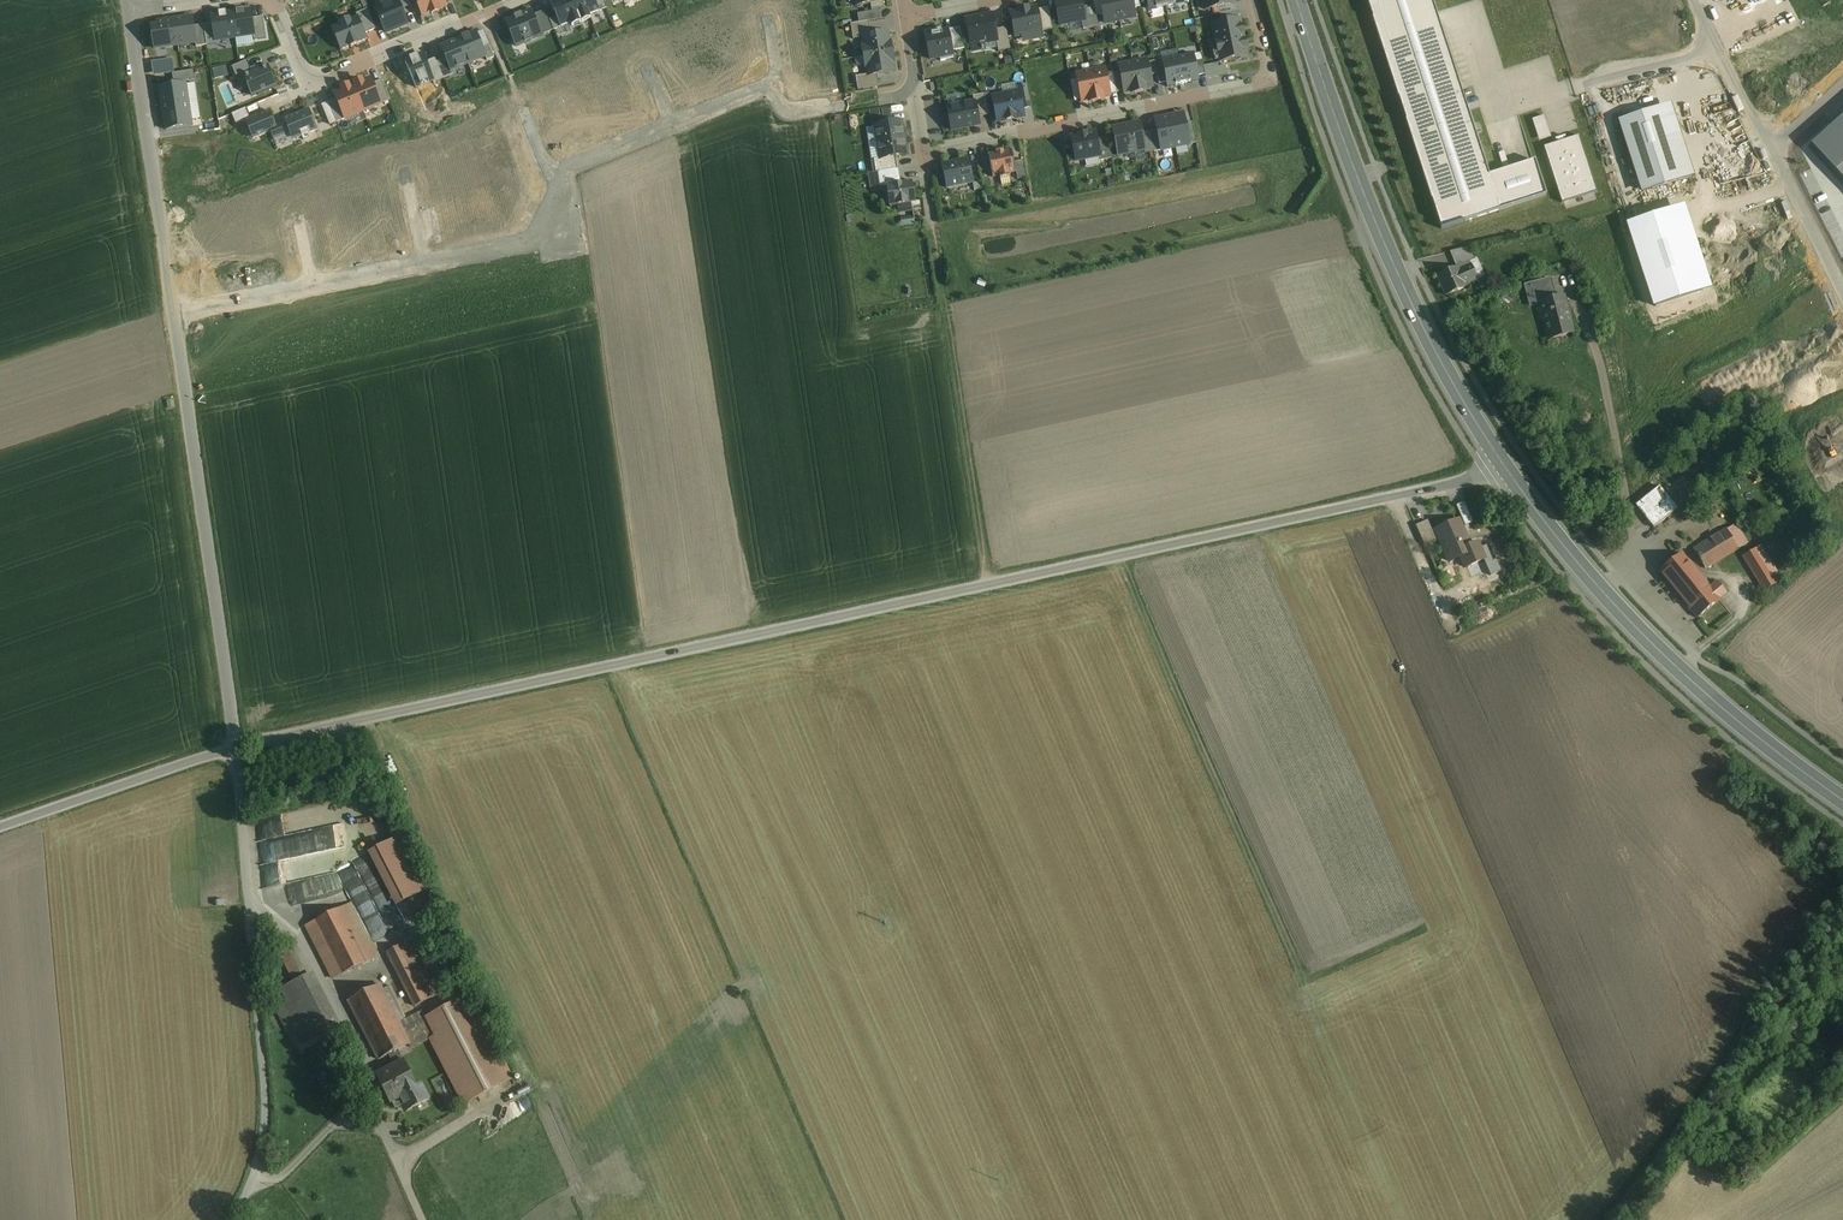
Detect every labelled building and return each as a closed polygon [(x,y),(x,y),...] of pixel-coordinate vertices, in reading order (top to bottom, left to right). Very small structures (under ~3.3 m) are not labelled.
[(385,34),(408,25),(398,0),(396,0),(375,9),(385,34)] [(423,18),(448,8),(444,0),(415,0),(423,18)] [(580,20),(572,0),(555,0),(550,2),(561,28),(580,20)] [(599,12),(594,0),(572,0),(580,20),(599,12)] [(1055,2),(1060,27),(1082,22),(1085,22),(1082,9),(1080,0),(1066,0),(1055,2)] [(1116,0),(1100,0),(1100,1),(1103,14),(1105,24),(1120,21),(1116,0)] [(1120,21),(1135,18),(1133,8),(1131,0),(1116,0),(1120,21)] [(1133,8),(1140,7),(1139,0),(1131,0),(1133,8)] [(1149,10),(1166,7),(1164,0),(1147,0),(1149,10)] [(1205,10),(1212,9),(1231,5),(1232,5),(1231,0),(1203,0),(1205,10)] [(1432,0),(1367,0),(1441,229),(1546,195),(1534,161),(1489,176),(1432,0)] [(1096,16),(1103,14),(1100,1),(1093,2),(1094,6),(1096,16)] [(1232,12),(1231,5),(1212,9),(1213,16),(1219,15),(1232,12)] [(1094,6),(1082,9),(1085,22),(1082,22),(1083,30),(1098,27),(1096,16),(1094,6)] [(1036,8),(1010,14),(1015,38),(1021,36),(1023,44),(1043,40),(1041,32),(1037,11),(1036,8)] [(1037,11),(1041,32),(1052,29),(1048,9),(1037,11)] [(505,21),(516,48),(543,38),(532,10),(505,21)] [(235,40),(255,37),(251,11),(231,13),(235,40)] [(1219,15),(1221,24),(1238,20),(1237,11),(1232,12),(1219,15)] [(215,43),(235,40),(231,13),(211,16),(215,43)] [(984,50),(985,51),(997,48),(996,41),(997,41),(995,31),(992,15),(966,20),(972,52),(982,50),(982,51),(984,50)] [(331,28),(341,51),(367,40),(358,17),(331,28)] [(192,19),(174,22),(178,45),(196,43),(196,47),(206,46),(203,26),(193,28),(192,19)] [(1221,24),(1212,25),(1215,40),(1243,34),(1244,34),(1242,27),(1241,27),(1240,20),(1238,20),(1221,24)] [(178,45),(174,22),(159,24),(160,28),(152,29),(155,49),(178,45)] [(948,31),(952,52),(964,50),(960,28),(948,31)] [(930,60),(940,58),(941,62),(953,59),(952,52),(948,31),(941,32),(940,29),(925,32),(930,60)] [(1006,29),(995,31),(997,41),(996,41),(997,48),(998,52),(1010,50),(1006,29)] [(458,40),(468,64),(485,57),(475,33),(458,40)] [(1243,34),(1215,40),(1220,62),(1247,57),(1246,49),(1247,48),(1245,41),(1244,41),(1243,34)] [(862,57),(893,52),(890,36),(859,40),(862,57)] [(450,71),(468,64),(458,40),(440,47),(450,71)] [(896,70),(893,52),(862,57),(865,75),(896,70)] [(416,87),(434,80),(424,55),(406,62),(416,87)] [(1194,55),(1178,58),(1183,84),(1199,81),(1198,76),(1195,62),(1194,55)] [(1178,58),(1162,61),(1163,68),(1166,83),(1167,87),(1168,87),(1183,84),(1178,58)] [(1147,61),(1133,63),(1139,93),(1143,92),(1142,90),(1152,88),(1150,77),(1147,63),(1147,61)] [(1202,61),(1195,62),(1198,76),(1205,75),(1204,67),(1202,61)] [(1147,63),(1150,77),(1157,75),(1156,70),(1154,62),(1147,63)] [(1133,63),(1119,66),(1120,73),(1124,92),(1124,94),(1134,92),(1135,94),(1139,93),(1133,63)] [(1218,64),(1204,67),(1205,75),(1206,80),(1227,75),(1226,66),(1219,68),(1218,64)] [(244,76),(253,97),(278,86),(269,66),(244,76)] [(1159,84),(1166,83),(1163,68),(1156,70),(1157,75),(1159,84)] [(1105,69),(1090,72),(1096,102),(1100,101),(1100,99),(1110,97),(1110,95),(1105,74),(1105,69)] [(1090,72),(1076,75),(1077,80),(1081,101),(1082,102),(1092,100),(1093,103),(1096,102),(1090,72)] [(1105,74),(1110,95),(1117,93),(1113,74),(1112,73),(1105,74)] [(1113,74),(1117,93),(1124,92),(1120,73),(1113,74)] [(356,85),(353,87),(363,112),(381,104),(373,84),(371,79),(362,83),(361,81),(355,83),(356,85)] [(1074,102),(1081,101),(1077,80),(1070,82),(1074,102)] [(381,81),(373,84),(381,104),(390,101),(381,81)] [(189,105),(186,84),(158,88),(161,109),(189,105)] [(345,119),(363,112),(353,87),(349,88),(348,86),(342,89),(343,91),(335,94),(337,99),(345,119)] [(1018,93),(1022,110),(1031,108),(1027,86),(1015,88),(1017,94),(1018,93)] [(984,95),(988,116),(996,114),(993,98),(992,93),(984,95)] [(996,114),(997,122),(1023,117),(1022,110),(1018,93),(1017,94),(993,98),(996,114)] [(975,103),(978,117),(988,116),(984,95),(972,97),(973,103),(975,103)] [(345,119),(337,99),(328,103),(337,123),(345,119)] [(973,103),(947,108),(952,132),(980,126),(978,117),(975,103),(973,103)] [(192,126),(189,105),(161,109),(164,130),(192,126)] [(1668,107),(1620,122),(1643,192),(1691,177),(1668,107)] [(276,126),(270,112),(246,122),(253,140),(271,133),(274,141),(290,134),(293,141),(302,137),(304,141),(312,138),(310,134),(318,131),(309,110),(284,121),(285,123),(276,126)] [(1183,115),(1169,117),(1175,148),(1189,145),(1185,125),(1183,115)] [(1551,138),(1544,116),(1532,120),(1539,142),(1551,138)] [(1169,117),(1155,120),(1157,131),(1161,151),(1175,148),(1169,117)] [(1813,146),(1842,180),(1842,119),(1813,146)] [(875,126),(878,142),(905,137),(904,130),(903,130),(901,122),(875,126)] [(1140,123),(1112,129),(1118,156),(1145,151),(1142,134),(1140,123)] [(1185,125),(1189,145),(1197,144),(1192,123),(1185,125)] [(1154,152),(1161,151),(1157,131),(1150,132),(1154,152)] [(1154,152),(1150,132),(1142,134),(1145,151),(1145,154),(1154,152)] [(1095,133),(1086,135),(1086,134),(1079,136),(1071,138),(1076,162),(1100,157),(1096,140),(1095,133)] [(905,137),(878,142),(880,159),(895,157),(907,155),(905,145),(906,145),(905,137)] [(1579,137),(1544,147),(1561,203),(1596,193),(1579,137)] [(1107,138),(1096,140),(1100,157),(1100,162),(1111,160),(1107,138)] [(1011,150),(988,155),(992,178),(999,176),(999,179),(1010,177),(1009,174),(1016,173),(1014,163),(1011,150)] [(880,159),(874,160),(876,172),(897,169),(895,157),(880,159)] [(968,160),(942,165),(947,188),(973,183),(968,160)] [(1023,161),(1014,163),(1016,173),(1017,180),(1027,178),(1023,161)] [(897,169),(876,172),(876,173),(878,172),(880,188),(886,187),(886,186),(901,184),(899,169),(897,169)] [(901,184),(886,186),(886,187),(890,207),(911,204),(915,203),(915,202),(912,182),(901,184)] [(1712,290),(1684,205),(1624,224),(1652,310),(1712,290)] [(1469,247),(1449,252),(1455,266),(1459,264),(1460,266),(1474,260),(1469,247)] [(1456,268),(1437,276),(1446,297),(1465,288),(1464,286),(1476,281),(1477,280),(1473,272),(1470,265),(1457,270),(1456,268)] [(1488,287),(1480,269),(1473,272),(1477,280),(1476,281),(1480,290),(1488,287)] [(1546,280),(1524,286),(1527,296),(1536,294),(1549,291),(1546,280)] [(1563,298),(1551,301),(1549,291),(1536,294),(1547,340),(1572,334),(1563,298)] [(1744,441),(1752,436),(1745,425),(1737,430),(1744,441)] [(1659,487),(1635,506),(1653,529),(1677,509),(1659,487)] [(1465,501),(1457,504),(1465,525),(1473,522),(1465,501)] [(1426,521),(1415,526),(1423,545),(1434,540),(1426,521)] [(1458,521),(1434,531),(1444,554),(1446,552),(1450,561),(1471,552),(1458,521)] [(1728,527),(1693,548),(1705,569),(1740,548),(1728,527)] [(1763,545),(1744,557),(1764,590),(1784,578),(1763,545)] [(1710,586),(1684,554),(1662,572),(1699,618),(1728,594),(1717,581),(1710,586)] [(267,819),(270,839),(257,842),(260,862),(346,847),(342,824),(288,834),(285,816),(267,819)] [(427,890),(400,837),(368,854),(395,906),(427,890)] [(350,905),(308,927),(335,978),(377,956),(350,905)] [(436,996),(408,942),(387,953),(414,1007),(436,996)] [(289,944),(277,950),(283,961),(295,955),(289,944)] [(295,955),(283,961),(294,983),(306,977),(295,955)] [(294,983),(280,990),(302,1036),(328,1023),(306,977),(294,983)] [(380,985),(348,1002),(378,1061),(388,1055),(398,1050),(409,1045),(410,1044),(403,1031),(399,1024),(380,985)] [(302,1036),(280,990),(269,995),(292,1041),(302,1036)] [(422,1021),(403,1031),(410,1044),(409,1045),(411,1048),(429,1039),(463,1105),(512,1079),(469,996),(422,1021)] [(419,1014),(399,1024),(403,1031),(422,1021),(419,1014)] [(394,1067),(376,1076),(390,1103),(401,1098),(418,1089),(417,1087),(398,1050),(388,1055),(394,1067)] [(418,1089),(401,1098),(407,1110),(428,1100),(421,1086),(417,1087),(418,1089)]
